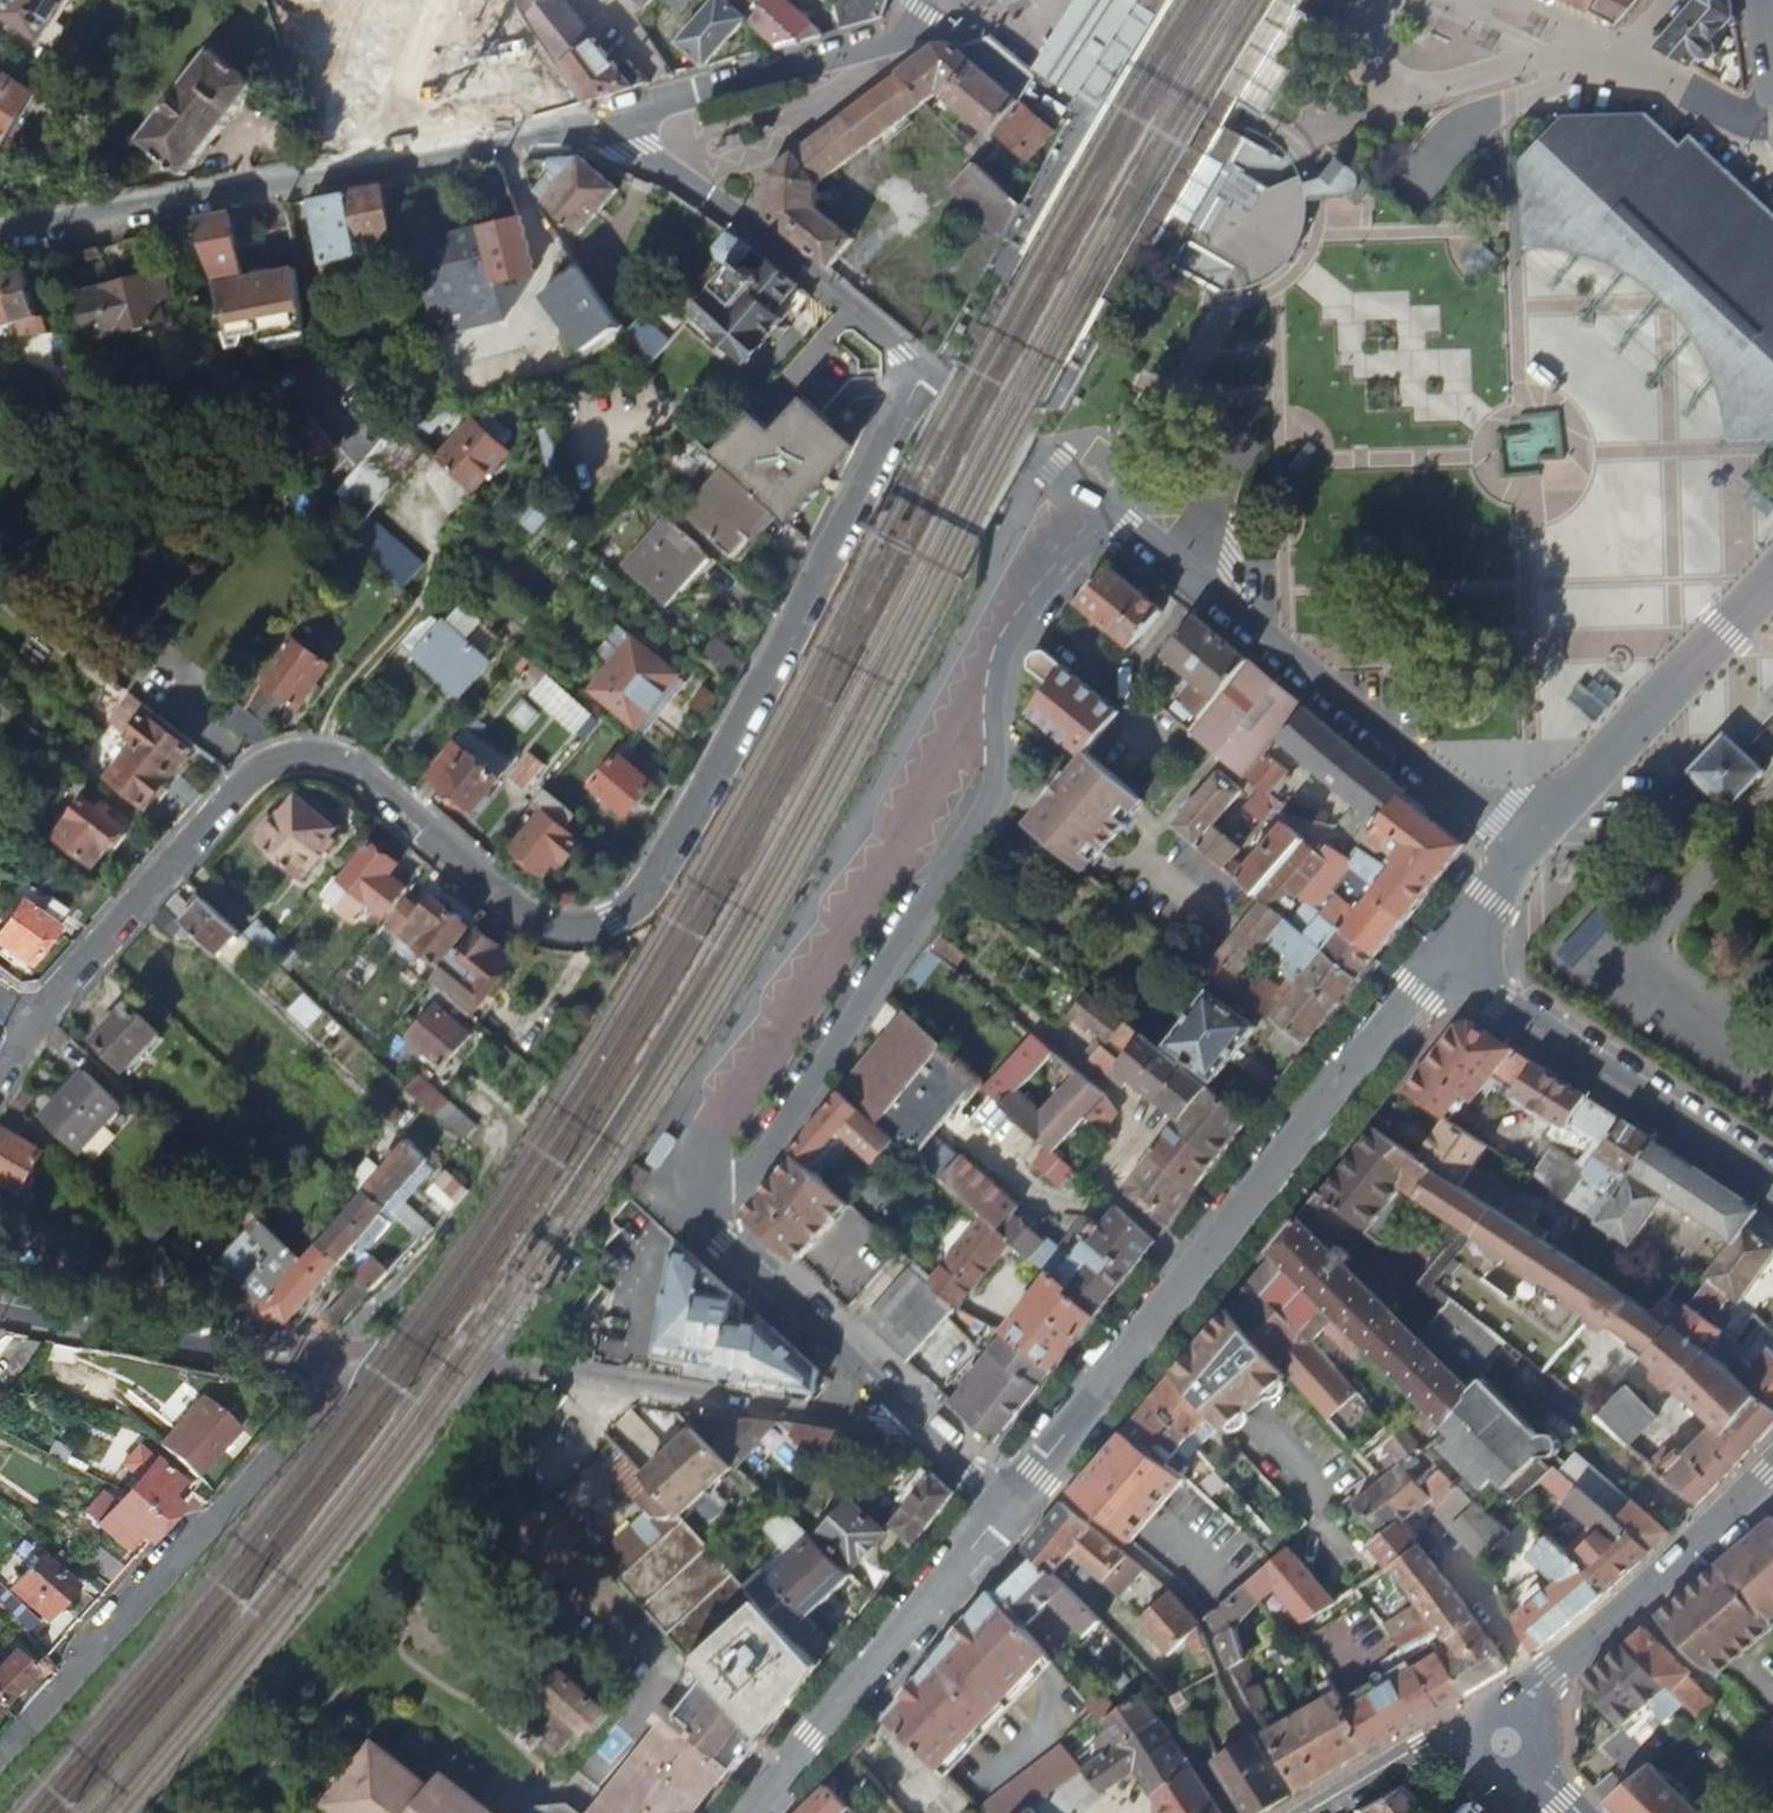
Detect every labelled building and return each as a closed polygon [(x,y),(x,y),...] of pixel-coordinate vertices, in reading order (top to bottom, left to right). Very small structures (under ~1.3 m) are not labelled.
[(0,16),(43,42),(69,0),(10,0),(0,16)] [(534,13),(544,0),(525,0),(534,13)] [(570,66),(601,38),(567,0),(544,0),(534,13),(570,66)] [(687,11),(696,0),(674,0),(687,11)] [(685,41),(713,63),(751,17),(732,0),(720,0),(685,41)] [(751,17),(786,46),(831,33),(791,0),(732,0),(751,17)] [(845,6),(848,28),(888,17),(895,0),(838,0),(845,6)] [(1138,4),(1131,0),(1079,0),(1073,9),(1057,34),(1034,70),(1070,93),(1076,97),(1100,111),(1157,16),(1138,4)] [(1157,16),(1167,0),(1141,0),(1138,4),(1157,16)] [(1273,18),(1226,94),(1241,104),(1244,106),(1302,14),(1311,0),(1284,0),(1273,18)] [(1575,2),(1587,8),(1615,26),(1621,21),(1639,0),(1571,0),(1575,2)] [(1662,49),(1682,61),(1694,68),(1703,59),(1706,61),(1715,60),(1720,53),(1718,47),(1715,44),(1730,26),(1736,27),(1732,0),(1702,0),(1662,49)] [(1324,28),(1302,14),(1244,106),(1266,120),(1272,110),(1279,100),(1285,90),(1288,85),(1305,58),(1324,28)] [(333,112),(391,95),(373,36),(315,54),(333,112)] [(963,46),(1023,98),(1038,77),(1013,57),(991,37),(963,46)] [(570,66),(594,100),(632,89),(656,83),(636,60),(627,67),(601,38),(570,66)] [(944,91),(985,126),(995,134),(1023,98),(963,46),(945,43),(926,58),(906,73),(927,104),(944,91)] [(481,44),(470,51),(484,73),(496,66),(481,44)] [(263,84),(217,49),(148,140),(193,175),(263,84)] [(0,71),(0,162),(41,97),(0,71)] [(850,116),(772,176),(771,218),(833,269),(858,239),(818,209),(822,185),(926,105),(927,104),(906,73),(850,116)] [(1068,107),(1049,96),(1044,103),(1064,115),(1068,107)] [(1531,246),(1542,246),(1552,247),(1562,248),(1573,250),(1586,253),(1596,256),(1606,259),(1618,264),(1631,270),(1640,276),(1651,283),(1661,292),(1672,301),(1682,311),(1691,322),(1700,336),(1707,346),(1713,357),(1720,373),(1724,386),(1728,400),(1730,414),(1732,427),(1732,437),(1772,436),(1772,220),(1772,219),(1765,211),(1753,200),(1744,193),(1735,186),(1725,179),(1715,172),(1703,164),(1692,157),(1680,151),(1668,146),(1652,139),(1636,134),(1625,130),(1611,126),(1597,124),(1584,121),(1573,119),(1562,118),(1551,118),(1542,117),(1530,128),(1530,181),(1531,246)] [(985,126),(968,144),(976,151),(978,153),(995,134),(985,126)] [(1339,158),(1325,147),(1318,156),(1312,164),(1326,175),(1333,166),(1339,158)] [(567,179),(546,207),(583,236),(620,187),(585,160),(554,161),(553,168),(567,179)] [(956,187),(1007,236),(1025,205),(978,163),(956,187)] [(480,170),(491,206),(516,200),(504,166),(480,170)] [(1219,220),(1202,249),(1233,268),(1239,267),(1242,266),(1247,263),(1254,258),(1259,254),(1265,247),(1269,241),(1274,233),(1277,226),(1280,218),(1281,211),(1282,204),(1281,198),(1270,190),(1244,175),(1229,202),(1219,220)] [(1302,177),(1270,190),(1281,198),(1282,204),(1281,211),(1280,218),(1277,226),(1274,233),(1269,241),(1265,247),(1259,254),(1254,258),(1247,263),(1242,266),(1239,267),(1247,291),(1256,287),(1264,282),(1271,278),(1277,273),(1284,266),(1289,259),(1294,253),(1299,244),(1301,238),(1304,228),(1306,217),(1306,207),(1306,197),(1304,186),(1302,177)] [(348,194),(358,242),(375,239),(394,235),(385,188),(348,194)] [(297,270),(302,300),(321,326),(338,312),(334,298),(376,289),(372,278),(385,274),(378,253),(361,257),(358,242),(348,194),(318,200),(312,201),(323,259),(296,263),(297,270)] [(195,224),(230,323),(225,334),(230,346),(241,345),(249,333),(263,331),(265,341),(286,337),(308,334),(302,300),(297,270),(243,280),(232,216),(195,223),(195,224)] [(417,269),(438,344),(504,325),(533,279),(522,218),(411,245),(417,269)] [(715,248),(717,260),(732,272),(740,263),(752,247),(728,231),(715,248)] [(358,242),(361,257),(378,253),(375,239),(358,242)] [(387,251),(394,274),(417,269),(411,245),(387,251)] [(1504,260),(1491,249),(1466,278),(1473,284),(1480,289),(1504,260)] [(718,291),(687,330),(715,350),(718,353),(727,342),(751,361),(785,318),(778,313),(799,286),(770,262),(763,271),(759,268),(754,269),(752,272),(740,263),(732,272),(718,291)] [(19,323),(23,338),(48,332),(43,316),(35,318),(22,269),(0,274),(0,327),(19,323)] [(543,293),(584,352),(619,327),(579,269),(543,293)] [(167,319),(154,273),(80,292),(93,338),(167,319)] [(628,329),(650,361),(671,340),(641,316),(628,329)] [(215,355),(228,391),(245,387),(231,350),(215,355)] [(50,384),(61,423),(84,419),(73,377),(50,384)] [(226,391),(230,408),(274,399),(270,380),(245,387),(228,391),(226,391)] [(541,391),(552,437),(558,465),(575,461),(561,400),(584,395),(581,382),(541,391)] [(755,414),(717,456),(737,473),(779,512),(790,522),(856,447),(835,428),(838,425),(809,399),(777,434),(755,414)] [(280,428),(285,450),(308,470),(336,448),(306,408),(280,428)] [(505,431),(488,416),(480,416),(473,425),(466,419),(433,459),(470,491),(504,452),(498,447),(505,438),(505,431)] [(394,427),(337,494),(362,516),(347,542),(403,589),(423,565),(367,517),(424,451),(427,447),(412,434),(400,425),(394,426),(394,427)] [(542,439),(549,467),(558,465),(552,437),(542,439)] [(737,473),(695,520),(744,564),(762,545),(755,539),(779,512),(737,473)] [(514,515),(531,531),(549,511),(532,495),(514,515)] [(677,522),(635,570),(665,596),(679,580),(684,583),(711,553),(677,522)] [(1080,604),(1135,648),(1164,613),(1136,589),(1112,568),(1080,604)] [(401,644),(462,691),(487,659),(461,639),(476,620),(454,603),(437,624),(426,615),(401,644)] [(1164,657),(1196,683),(1177,705),(1199,722),(1207,729),(1256,666),(1223,639),(1196,616),(1164,657)] [(632,636),(617,624),(608,636),(623,648),(591,688),(640,727),(682,675),(633,635),(632,636)] [(717,635),(705,649),(738,679),(747,662),(717,635)] [(289,639),(247,709),(273,731),(290,701),(302,708),(329,664),(289,639)] [(1051,686),(1029,714),(1083,758),(1086,755),(1121,712),(1042,647),(1027,665),(1051,686)] [(1256,666),(1207,729),(1199,739),(1248,778),(1307,709),(1279,685),(1256,666)] [(1137,690),(1145,696),(1171,717),(1177,709),(1144,682),(1137,690)] [(1583,687),(1570,703),(1598,726),(1618,700),(1597,683),(1589,692),(1583,687)] [(548,706),(578,732),(595,712),(565,686),(548,706)] [(1137,690),(1127,703),(1134,709),(1145,696),(1137,690)] [(151,709),(133,694),(129,698),(148,713),(151,709)] [(195,751),(148,713),(129,698),(112,720),(130,735),(140,743),(205,795),(213,785),(185,763),(195,751)] [(1295,754),(1336,789),(1331,800),(1348,814),(1364,812),(1379,824),(1403,797),(1407,793),(1396,784),(1341,738),(1307,709),(1248,778),(1261,789),(1269,795),(1289,770),(1285,766),(1295,754)] [(1199,722),(1191,733),(1199,739),(1207,729),(1199,722)] [(1767,771),(1727,734),(1691,772),(1731,810),(1767,771)] [(429,776),(475,812),(501,778),(489,768),(496,760),(483,750),(477,758),(455,741),(429,776)] [(140,743),(112,778),(149,808),(165,789),(191,810),(205,795),(140,743)] [(1083,758),(1076,767),(1058,788),(1045,804),(1026,827),(1084,873),(1100,855),(1102,851),(1104,852),(1127,825),(1125,824),(1143,802),(1086,755),(1083,758)] [(652,786),(618,757),(593,787),(628,816),(652,786)] [(1221,774),(1176,829),(1179,832),(1226,870),(1234,860),(1241,851),(1212,827),(1241,791),(1221,774)] [(546,814),(517,850),(547,875),(561,858),(570,865),(587,844),(568,829),(579,815),(550,789),(536,806),(546,814)] [(1261,789),(1245,807),(1264,823),(1273,812),(1269,807),(1268,805),(1269,795),(1261,789)] [(1353,868),(1376,888),(1371,894),(1404,919),(1431,886),(1463,845),(1436,823),(1403,797),(1379,824),(1364,842),(1380,856),(1387,851),(1394,856),(1388,863),(1385,861),(1381,865),(1358,850),(1354,854),(1353,868)] [(296,798),(259,842),(306,881),(322,861),(316,856),(336,831),(296,798)] [(124,832),(84,802),(55,841),(95,870),(108,852),(111,853),(113,851),(114,852),(125,837),(122,835),(124,832)] [(1273,812),(1322,824),(1320,813),(1277,803),(1269,807),(1273,812)] [(1249,872),(1240,883),(1243,886),(1255,895),(1258,898),(1277,876),(1292,859),(1314,877),(1327,862),(1320,856),(1310,847),(1286,826),(1249,872)] [(374,838),(342,879),(384,915),(405,886),(388,872),(399,860),(374,838)] [(1310,847),(1320,856),(1327,847),(1315,841),(1310,847)] [(1345,851),(1340,858),(1353,868),(1354,854),(1345,851)] [(1380,856),(1385,861),(1388,863),(1394,856),(1387,851),(1380,856)] [(1277,876),(1300,895),(1314,877),(1292,859),(1277,876)] [(1226,872),(1240,883),(1249,872),(1234,860),(1226,870),(1226,872)] [(1277,876),(1258,898),(1263,902),(1282,917),(1288,910),(1300,895),(1277,876)] [(198,892),(187,905),(194,911),(205,899),(198,892)] [(981,892),(972,902),(985,913),(994,903),(981,892)] [(1325,917),(1374,958),(1389,938),(1404,919),(1371,894),(1357,911),(1340,899),(1325,917)] [(186,925),(218,956),(240,932),(205,899),(194,911),(187,905),(177,896),(177,897),(167,908),(186,925)] [(434,896),(401,938),(433,965),(469,923),(434,896)] [(68,914),(50,901),(37,918),(20,905),(0,932),(0,946),(29,967),(68,914)] [(1263,902),(1257,908),(1208,970),(1223,982),(1278,1019),(1283,1023),(1306,1043),(1326,1018),(1357,979),(1291,925),(1288,922),(1282,917),(1263,902)] [(154,923),(172,939),(186,925),(167,908),(154,923)] [(1291,925),(1357,979),(1365,970),(1374,958),(1325,917),(1316,909),(1310,917),(1303,911),(1291,925)] [(1288,910),(1282,917),(1288,922),(1294,915),(1288,910)] [(244,936),(268,959),(281,944),(257,921),(244,936)] [(462,946),(432,981),(472,1017),(513,967),(498,953),(501,949),(480,930),(465,948),(462,946)] [(1159,941),(1177,956),(1182,950),(1166,937),(1163,935),(1159,941)] [(1175,959),(1196,976),(1204,967),(1183,950),(1182,950),(1177,956),(1175,959)] [(1190,984),(1196,976),(1175,959),(1169,967),(1190,984)] [(1049,962),(1018,1001),(1043,1022),(1058,1034),(1075,1013),(1090,994),(1049,962)] [(1210,990),(1167,1044),(1213,1082),(1256,1027),(1210,990)] [(1075,1013),(1109,1040),(1124,1021),(1090,994),(1075,1013)] [(433,1000),(405,1032),(438,1063),(467,1031),(433,1000)] [(126,1006),(95,1041),(126,1071),(159,1036),(126,1006)] [(875,1052),(843,1092),(897,1140),(943,1180),(957,1164),(928,1139),(976,1080),(947,1053),(905,1015),(892,1031),(875,1052)] [(1109,1040),(1128,1054),(1143,1036),(1124,1021),(1109,1040)] [(1431,1058),(1423,1067),(1412,1082),(1403,1093),(1443,1119),(1451,1125),(1461,1113),(1469,1103),(1491,1077),(1514,1096),(1517,1092),(1568,1126),(1569,1125),(1584,1099),(1469,1022),(1462,1024),(1456,1025),(1431,1058)] [(1270,1039),(1293,1059),(1306,1043),(1283,1023),(1270,1039)] [(1149,1096),(1157,1103),(1185,1069),(1143,1036),(1128,1054),(1122,1061),(1116,1069),(1130,1080),(1149,1096)] [(1105,1095),(1080,1075),(1035,1037),(1005,1070),(987,1089),(1051,1147),(1056,1152),(1086,1118),(1105,1095)] [(1103,1046),(1122,1061),(1128,1054),(1109,1040),(1103,1046)] [(1102,1067),(1110,1075),(1116,1069),(1122,1061),(1103,1046),(1098,1050),(1092,1046),(1088,1051),(1102,1067)] [(1110,1075),(1122,1087),(1130,1080),(1116,1069),(1110,1075)] [(1170,1113),(1179,1121),(1209,1087),(1185,1069),(1157,1103),(1170,1113)] [(90,1072),(45,1119),(82,1153),(127,1106),(90,1072)] [(434,1116),(462,1142),(476,1127),(421,1074),(406,1089),(434,1116)] [(1209,1087),(1179,1121),(1170,1131),(1184,1142),(1188,1137),(1214,1159),(1229,1141),(1247,1117),(1209,1087)] [(1086,1118),(1104,1130),(1112,1121),(1118,1113),(1108,1097),(1105,1095),(1086,1118)] [(1584,1099),(1569,1125),(1594,1142),(1581,1163),(1590,1168),(1620,1123),(1591,1103),(1584,1099)] [(1429,1139),(1415,1158),(1495,1212),(1553,1250),(1560,1241),(1552,1237),(1554,1235),(1519,1211),(1522,1208),(1482,1181),(1479,1184),(1468,1176),(1472,1170),(1480,1176),(1488,1165),(1496,1170),(1503,1160),(1451,1125),(1443,1119),(1429,1139)] [(1590,1168),(1567,1202),(1600,1224),(1653,1145),(1637,1134),(1620,1123),(1590,1168)] [(1568,1126),(1556,1146),(1581,1163),(1594,1142),(1569,1125),(1568,1126)] [(15,1186),(37,1146),(0,1126),(0,1178),(15,1186)] [(1464,1231),(1495,1212),(1415,1158),(1374,1130),(1347,1164),(1321,1198),(1317,1194),(1306,1208),(1292,1225),(1282,1237),(1268,1255),(1271,1257),(1360,1347),(1390,1376),(1418,1404),(1423,1410),(1478,1465),(1454,1483),(1462,1491),(1479,1509),(1480,1510),(1502,1490),(1514,1502),(1551,1468),(1542,1460),(1551,1459),(1557,1454),(1559,1449),(1557,1441),(1546,1430),(1541,1436),(1482,1379),(1497,1357),(1511,1368),(1521,1355),(1459,1304),(1435,1285),(1425,1277),(1394,1315),(1345,1266),(1371,1240),(1376,1245),(1384,1247),(1387,1244),(1411,1218),(1413,1214),(1412,1208),(1407,1204),(1413,1198),(1464,1231)] [(1170,1131),(1153,1153),(1192,1187),(1202,1175),(1214,1159),(1188,1137),(1184,1142),(1170,1131)] [(390,1162),(362,1193),(385,1211),(427,1161),(406,1143),(390,1162)] [(1653,1145),(1600,1224),(1607,1229),(1630,1244),(1663,1200),(1731,1248),(1746,1227),(1756,1214),(1725,1193),(1695,1173),(1679,1162),(1653,1145)] [(1556,1146),(1534,1181),(1567,1202),(1590,1168),(1581,1163),(1556,1146)] [(1037,1163),(1060,1184),(1075,1169),(1056,1152),(1051,1147),(1037,1163)] [(1153,1153),(1123,1190),(1165,1223),(1174,1211),(1192,1187),(1153,1153)] [(943,1180),(970,1204),(984,1217),(996,1227),(1011,1211),(1016,1205),(963,1157),(957,1164),(943,1180)] [(820,1282),(852,1310),(902,1251),(843,1199),(796,1158),(773,1184),(756,1204),(745,1217),(820,1282)] [(1521,1171),(1515,1179),(1530,1188),(1534,1181),(1521,1171)] [(453,1178),(437,1200),(451,1211),(467,1191),(453,1178)] [(362,1193),(328,1232),(303,1261),(324,1281),(385,1211),(362,1193)] [(970,1204),(963,1213),(978,1225),(984,1217),(970,1204)] [(1034,1261),(1053,1273),(1073,1285),(1068,1291),(1096,1312),(1125,1275),(1153,1239),(1119,1208),(1101,1227),(1090,1217),(1084,1218),(1077,1227),(1076,1226),(1062,1242),(1061,1246),(1066,1250),(1064,1252),(1045,1236),(1043,1237),(1011,1211),(996,1227),(1034,1261)] [(1435,1285),(1495,1212),(1464,1231),(1425,1277),(1435,1285)] [(1521,1355),(1540,1370),(1557,1346),(1562,1350),(1589,1313),(1651,1353),(1647,1359),(1674,1387),(1679,1392),(1708,1356),(1704,1352),(1697,1347),(1655,1318),(1581,1269),(1553,1250),(1495,1212),(1435,1285),(1459,1304),(1521,1355)] [(978,1225),(932,1278),(929,1283),(957,1307),(990,1266),(999,1255),(1001,1252),(1026,1270),(1034,1261),(996,1227),(984,1217),(978,1225)] [(314,1220),(289,1248),(303,1261),(328,1232),(314,1220)] [(407,1228),(423,1240),(431,1232),(413,1220),(407,1228)] [(263,1223),(222,1270),(264,1306),(303,1261),(289,1248),(263,1223)] [(1698,1290),(1685,1307),(1720,1333),(1729,1321),(1721,1314),(1730,1299),(1740,1306),(1772,1257),(1772,1248),(1746,1227),(1731,1248),(1698,1290)] [(1226,1310),(1287,1378),(1322,1417),(1353,1390),(1309,1341),(1321,1330),(1348,1359),(1360,1347),(1271,1257),(1260,1270),(1238,1297),(1226,1310)] [(303,1261),(264,1306),(253,1319),(289,1322),(324,1281),(303,1261)] [(792,1386),(817,1391),(820,1370),(770,1326),(741,1321),(744,1302),(704,1266),(673,1261),(655,1363),(658,1363),(685,1368),(683,1378),(720,1384),(722,1375),(752,1380),(751,1390),(791,1395),(792,1386)] [(916,1263),(868,1324),(913,1363),(957,1307),(929,1283),(932,1278),(916,1263)] [(1053,1273),(1005,1331),(1006,1331),(1009,1333),(1051,1369),(1071,1343),(1096,1312),(1068,1291),(1073,1285),(1053,1273)] [(341,1298),(314,1325),(335,1327),(353,1309),(341,1298)] [(1655,1318),(1697,1347),(1704,1352),(1722,1335),(1720,1333),(1685,1307),(1681,1314),(1665,1303),(1655,1318)] [(1184,1361),(1170,1377),(1209,1420),(1222,1435),(1241,1418),(1246,1414),(1287,1378),(1226,1310),(1204,1337),(1184,1361)] [(1006,1331),(953,1397),(995,1441),(1020,1409),(1051,1369),(1009,1333),(1006,1331)] [(1348,1359),(1353,1370),(1375,1392),(1390,1376),(1360,1347),(1348,1359)] [(1756,1396),(1772,1410),(1772,1354),(1769,1350),(1762,1359),(1757,1355),(1747,1366),(1738,1359),(1727,1372),(1748,1388),(1756,1396)] [(1679,1392),(1714,1427),(1720,1433),(1756,1396),(1748,1388),(1727,1372),(1708,1356),(1679,1392)] [(0,1383),(0,1393),(8,1398),(27,1375),(14,1364),(0,1383)] [(1151,1400),(1188,1441),(1197,1432),(1209,1420),(1170,1377),(1164,1384),(1151,1400)] [(1619,1393),(1598,1417),(1595,1421),(1625,1447),(1654,1418),(1648,1412),(1623,1388),(1619,1393)] [(203,1396),(159,1445),(197,1478),(241,1429),(203,1396)] [(1720,1433),(1714,1427),(1686,1457),(1717,1488),(1724,1481),(1732,1474),(1730,1472),(1763,1436),(1772,1426),(1772,1410),(1756,1396),(1720,1433)] [(1123,1434),(1163,1465),(1188,1441),(1151,1400),(1132,1423),(1123,1434)] [(1418,1404),(1408,1414),(1413,1419),(1423,1410),(1418,1404)] [(1397,1463),(1376,1479),(1381,1484),(1409,1516),(1426,1504),(1427,1502),(1430,1501),(1437,1509),(1462,1491),(1454,1483),(1478,1465),(1423,1410),(1413,1419),(1409,1422),(1423,1435),(1415,1442),(1406,1435),(1389,1448),(1397,1463)] [(699,1426),(739,1464),(740,1465),(780,1423),(750,1419),(685,1413),(699,1426)] [(787,1423),(860,1491),(870,1482),(848,1461),(844,1465),(827,1449),(841,1432),(828,1430),(787,1423)] [(642,1483),(681,1522),(739,1464),(699,1426),(642,1483)] [(1188,1441),(1201,1456),(1211,1447),(1197,1432),(1188,1441)] [(1086,1479),(1073,1494),(1131,1542),(1144,1526),(1183,1481),(1163,1465),(1123,1434),(1105,1455),(1086,1479)] [(1201,1456),(1212,1469),(1221,1460),(1211,1447),(1201,1456)] [(183,1486),(158,1463),(142,1448),(125,1466),(142,1481),(129,1495),(167,1528),(181,1512),(169,1501),(183,1486)] [(1650,1468),(1664,1480),(1697,1508),(1703,1502),(1717,1488),(1686,1457),(1677,1448),(1665,1462),(1659,1457),(1650,1468)] [(1567,1482),(1578,1491),(1614,1522),(1630,1502),(1583,1462),(1567,1482)] [(1249,1481),(1255,1488),(1263,1480),(1257,1473),(1249,1481)] [(935,1475),(892,1521),(917,1544),(950,1501),(958,1491),(935,1475)] [(1350,1506),(1378,1537),(1402,1521),(1409,1516),(1381,1484),(1350,1506)] [(1444,1525),(1449,1530),(1479,1509),(1462,1491),(1437,1509),(1435,1516),(1444,1525)] [(1595,1533),(1569,1557),(1605,1593),(1627,1573),(1638,1562),(1649,1552),(1614,1522),(1578,1491),(1565,1505),(1595,1533)] [(129,1495),(100,1527),(125,1549),(138,1534),(150,1545),(167,1528),(129,1495)] [(1046,1526),(1025,1550),(1035,1560),(1053,1578),(1059,1570),(1070,1556),(1109,1590),(1116,1597),(1141,1569),(1065,1502),(1046,1526)] [(1614,1522),(1649,1552),(1668,1535),(1630,1502),(1614,1522)] [(828,1535),(860,1566),(876,1549),(889,1535),(856,1504),(828,1535)] [(1449,1530),(1479,1561),(1491,1548),(1504,1536),(1480,1510),(1479,1509),(1449,1530)] [(1242,1520),(1250,1529),(1258,1521),(1249,1511),(1242,1520)] [(1243,1536),(1265,1556),(1278,1544),(1258,1521),(1250,1529),(1243,1536)] [(1367,1546),(1388,1570),(1391,1568),(1417,1547),(1404,1530),(1407,1527),(1402,1521),(1378,1537),(1367,1546)] [(1716,1567),(1770,1621),(1772,1618),(1772,1521),(1760,1532),(1749,1542),(1748,1540),(1736,1549),(1729,1556),(1721,1562),(1716,1567)] [(1605,1593),(1569,1557),(1549,1537),(1532,1554),(1559,1581),(1536,1600),(1531,1595),(1518,1602),(1519,1608),(1506,1616),(1530,1653),(1535,1648),(1577,1615),(1605,1593)] [(767,1572),(749,1592),(758,1601),(805,1649),(822,1631),(812,1620),(837,1595),(857,1574),(819,1538),(775,1581),(767,1572)] [(99,1547),(83,1567),(111,1589),(128,1570),(99,1547)] [(1391,1568),(1408,1591),(1405,1594),(1409,1599),(1413,1596),(1422,1606),(1437,1628),(1446,1640),(1473,1619),(1460,1599),(1417,1547),(1391,1568)] [(1245,1584),(1255,1599),(1257,1598),(1273,1587),(1303,1624),(1327,1608),(1374,1667),(1392,1656),(1398,1666),(1407,1661),(1400,1652),(1382,1628),(1354,1592),(1334,1603),(1285,1548),(1270,1560),(1245,1584)] [(76,1586),(42,1554),(12,1588),(46,1619),(76,1586)] [(1018,1576),(1001,1594),(1029,1626),(1051,1606),(1084,1640),(1099,1625),(1053,1578),(1035,1560),(1018,1576)] [(1705,1668),(1719,1676),(1743,1653),(1772,1627),(1772,1625),(1770,1621),(1716,1567),(1709,1573),(1695,1585),(1673,1603),(1666,1610),(1658,1617),(1705,1668)] [(1141,1569),(1116,1597),(1141,1624),(1169,1593),(1141,1569)] [(1210,1621),(1235,1675),(1261,1723),(1267,1719),(1262,1709),(1265,1707),(1246,1664),(1237,1629),(1256,1599),(1255,1599),(1245,1584),(1210,1621)] [(893,1709),(882,1722),(938,1773),(1047,1657),(990,1592),(972,1614),(949,1642),(918,1679),(893,1709)] [(1141,1624),(1173,1656),(1190,1638),(1196,1650),(1199,1647),(1202,1653),(1208,1646),(1200,1625),(1176,1599),(1169,1593),(1141,1624)] [(758,1601),(695,1665),(710,1681),(766,1736),(775,1725),(809,1682),(821,1666),(805,1649),(758,1601)] [(1408,1611),(1382,1628),(1400,1652),(1437,1628),(1422,1606),(1410,1613),(1408,1611)] [(1270,1622),(1281,1638),(1295,1629),(1296,1627),(1286,1612),(1270,1622)] [(1099,1625),(1126,1651),(1132,1645),(1106,1619),(1099,1625)] [(1446,1640),(1448,1643),(1435,1653),(1436,1655),(1460,1695),(1481,1682),(1509,1665),(1492,1640),(1488,1642),(1473,1619),(1446,1640)] [(1256,1631),(1266,1648),(1281,1638),(1270,1622),(1256,1631)] [(1626,1644),(1672,1690),(1671,1692),(1686,1707),(1699,1720),(1700,1722),(1716,1707),(1688,1677),(1691,1674),(1645,1628),(1638,1634),(1626,1644)] [(1604,1663),(1583,1681),(1623,1727),(1645,1709),(1665,1728),(1671,1722),(1686,1707),(1671,1692),(1672,1690),(1626,1644),(1604,1663)] [(0,1665),(0,1703),(2,1705),(36,1668),(15,1649),(0,1665)] [(1389,1684),(1345,1713),(1368,1750),(1379,1744),(1447,1703),(1460,1695),(1436,1655),(1407,1675),(1403,1669),(1386,1679),(1389,1684)] [(566,1677),(527,1726),(541,1738),(534,1747),(547,1756),(554,1748),(569,1759),(589,1734),(593,1736),(611,1713),(566,1677)] [(737,1767),(741,1769),(754,1752),(766,1736),(710,1681),(697,1697),(691,1705),(679,1697),(658,1723),(665,1729),(600,1812),(701,1812),(737,1767)] [(1267,1734),(1298,1791),(1334,1770),(1368,1750),(1345,1713),(1331,1688),(1328,1683),(1320,1688),(1326,1700),(1267,1734)] [(1143,1693),(1118,1709),(1101,1692),(1088,1704),(1089,1706),(1106,1730),(1118,1747),(1158,1718),(1143,1693)] [(1249,1812),(1266,1812),(1270,1811),(1288,1799),(1267,1761),(1233,1712),(1218,1731),(1230,1750),(1216,1759),(1215,1760),(1249,1812)] [(1118,1747),(1135,1772),(1174,1743),(1158,1718),(1118,1747)] [(1772,1755),(1772,1724),(1771,1722),(1756,1737),(1772,1755)] [(1034,1808),(1037,1812),(1073,1812),(1135,1772),(1118,1747),(1106,1730),(1091,1741),(1104,1756),(1085,1769),(1082,1771),(1034,1808)] [(1135,1772),(1153,1800),(1192,1766),(1177,1740),(1174,1743),(1135,1772)] [(368,1755),(380,1763),(387,1754),(376,1746),(368,1755)] [(980,1810),(983,1812),(1027,1812),(1034,1808),(1082,1771),(1064,1747),(980,1810)] [(446,1777),(434,1791),(387,1754),(380,1763),(368,1755),(335,1800),(345,1808),(341,1812),(490,1812),(446,1777)] [(1650,1758),(1607,1801),(1618,1812),(1705,1812),(1650,1758)] [(1192,1766),(1153,1800),(1162,1812),(1220,1812),(1192,1766)] [(848,1809),(831,1788),(810,1806),(803,1811),(801,1812),(844,1812),(848,1809)] [(1390,1794),(1357,1812),(1406,1812),(1390,1794)] [(332,1812),(341,1812),(345,1808),(335,1800),(327,1809),(332,1812)]
